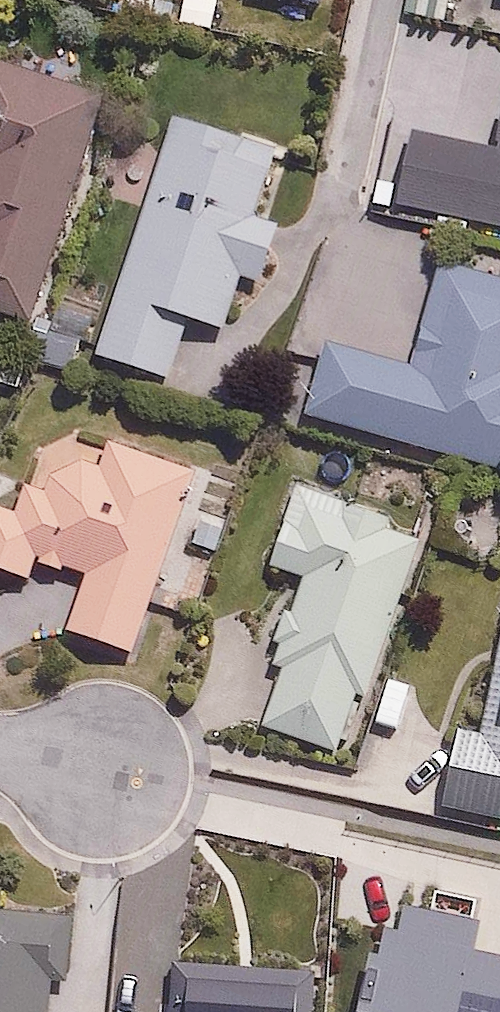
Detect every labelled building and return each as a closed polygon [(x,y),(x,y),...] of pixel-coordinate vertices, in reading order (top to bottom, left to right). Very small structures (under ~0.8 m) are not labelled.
[(0,61),(0,306),(34,315),(100,90),(0,61)] [(257,278),(277,221),(260,214),(283,149),(180,113),(98,345),(173,371),(193,316),(220,326),(240,271),(257,278)] [(327,341),(309,416),(499,463),(499,273),(441,259),(416,363),(327,341)] [(39,572),(45,553),(83,567),(63,625),(134,650),(195,473),(47,421),(16,509),(0,504),(0,558),(39,572)] [(358,691),(367,694),(421,534),(390,524),(395,511),(296,477),(268,560),(306,573),(296,603),(282,598),(270,636),(279,640),(272,658),(286,663),(265,727),(337,752),(358,691)] [(483,723),(462,719),(446,803),(499,814),(499,634),(483,723)] [(52,881),(0,879),(0,1011),(49,1011),(52,881)] [(480,944),(486,920),(410,902),(383,1011),(499,1011),(499,949),(480,944)] [(175,962),(174,1011),(315,1011),(316,965),(175,962)]
